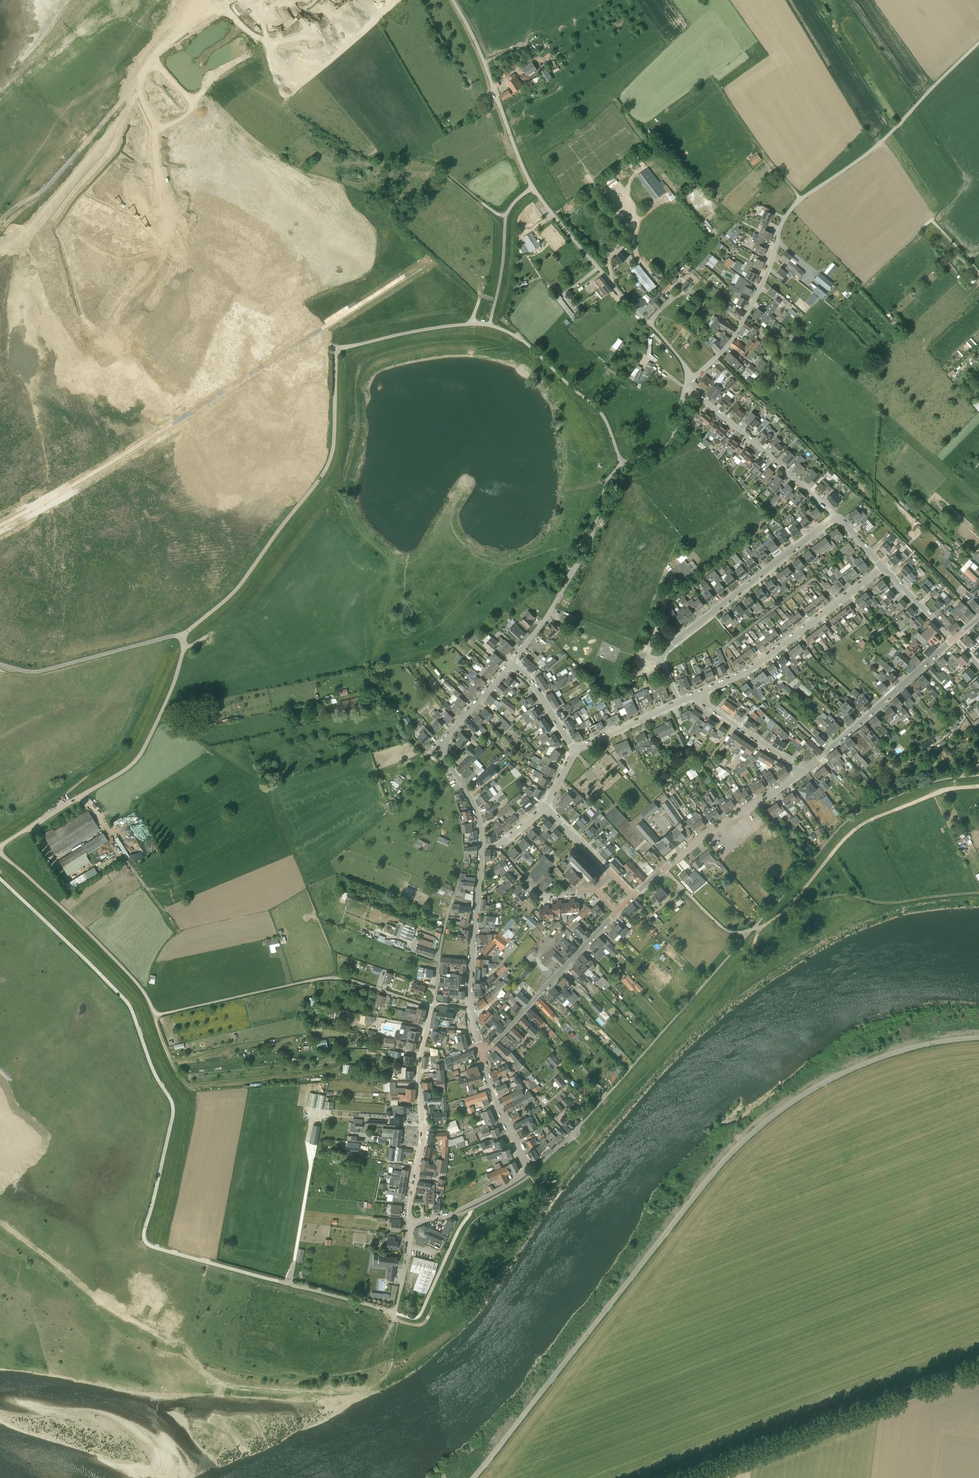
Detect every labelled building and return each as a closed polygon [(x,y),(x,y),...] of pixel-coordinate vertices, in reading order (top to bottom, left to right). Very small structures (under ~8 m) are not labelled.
[(537,69),(532,62),(522,68),(527,76),(537,69)] [(546,68),(539,73),(547,84),(554,79),(550,73),(546,68)] [(500,73),(503,78),(509,74),(506,69),(500,73)] [(503,100),(521,88),(524,87),(515,73),(507,78),(509,82),(508,83),(512,89),(509,91),(509,90),(500,96),(503,100)] [(540,75),(529,80),(532,86),(543,81),(540,75)] [(758,155),(750,161),(753,165),(761,160),(758,155)] [(656,200),(666,192),(648,168),(637,176),(656,200)] [(625,222),(636,215),(623,195),(625,194),(616,181),(625,176),(622,171),(605,182),(608,187),(608,186),(614,196),(611,198),(625,222)] [(757,220),(767,225),(769,221),(769,222),(773,214),(769,213),(771,210),(764,206),(762,209),(765,211),(762,218),(759,216),(757,220)] [(708,232),(713,229),(707,219),(702,222),(708,232)] [(764,243),(766,239),(769,241),(772,234),(763,229),(757,240),(764,243)] [(523,238),(526,243),(524,244),(527,250),(529,248),(531,251),(540,246),(532,233),(523,238)] [(754,247),(757,249),(755,252),(763,256),(766,249),(762,247),(764,243),(757,240),(755,238),(753,242),(756,243),(754,247)] [(729,251),(728,250),(728,249),(719,242),(716,246),(727,254),(729,251)] [(626,253),(625,253),(623,255),(620,252),(614,258),(620,265),(629,257),(626,253)] [(700,268),(703,270),(706,267),(704,265),(713,255),(710,252),(695,268),(698,271),(700,268)] [(801,278),(805,273),(790,260),(792,257),(786,252),(781,257),(789,264),(787,266),(801,278)] [(760,257),(755,254),(751,261),(749,260),(746,265),(751,268),(752,265),(760,269),(764,262),(758,259),(760,257)] [(710,262),(707,265),(712,269),(719,261),(713,255),(708,260),(710,262)] [(735,262),(729,258),(724,264),(731,268),(735,262)] [(743,271),(747,273),(749,274),(747,278),(754,282),(758,275),(757,275),(749,271),(751,268),(746,265),(743,271)] [(835,265),(827,274),(830,277),(838,267),(837,267),(837,266),(836,265),(835,265)] [(776,273),(779,276),(781,277),(779,280),(784,284),(789,279),(785,276),(787,273),(780,268),(776,273)] [(652,281),(643,269),(635,276),(644,287),(652,281)] [(819,272),(814,279),(825,288),(828,290),(833,284),(819,272)] [(594,282),(600,288),(606,282),(601,276),(594,282)] [(677,279),(674,276),(659,291),(663,294),(677,279)] [(557,278),(549,284),(551,287),(552,289),(561,283),(557,278)] [(688,279),(683,285),(680,288),(684,292),(692,282),(688,279)] [(751,285),(744,279),(739,289),(731,285),(729,288),(735,291),(742,294),(743,292),(750,295),(752,290),(749,288),(751,285)] [(613,290),(606,282),(600,288),(596,291),(603,299),(606,296),(611,292),(613,290)] [(775,302),(768,312),(771,315),(781,302),(776,298),(780,293),(771,287),(767,293),(773,297),(775,299),(773,301),(775,302)] [(827,295),(817,288),(813,293),(823,300),(827,295)] [(848,288),(843,293),(848,297),(852,292),(848,288)] [(667,299),(663,294),(659,291),(653,297),(649,302),(652,305),(652,304),(658,309),(661,305),(657,300),(660,297),(665,301),(667,299)] [(739,299),(737,304),(743,307),(747,301),(744,299),(740,297),(742,294),(735,291),(733,296),(739,299)] [(813,294),(806,303),(811,307),(818,298),(813,294)] [(745,313),(739,309),(735,305),(731,310),(742,319),(745,313)] [(775,318),(771,315),(768,312),(767,311),(765,314),(764,313),(758,308),(753,314),(756,316),(757,317),(763,322),(766,324),(770,319),(773,321),(775,318)] [(723,321),(719,318),(717,316),(710,327),(712,328),(717,331),(720,326),(733,333),(736,329),(723,321)] [(745,347),(753,352),(761,342),(753,336),(758,328),(754,325),(753,327),(745,321),(742,326),(750,331),(747,335),(751,338),(749,339),(750,340),(745,347)] [(704,343),(709,348),(711,345),(718,352),(723,347),(730,338),(722,333),(720,336),(723,339),(720,343),(713,337),(708,342),(707,341),(704,343)] [(613,346),(616,349),(622,341),(619,338),(613,346)] [(649,338),(647,358),(658,359),(658,355),(651,354),(652,338),(649,338)] [(736,350),(740,344),(734,340),(730,345),(736,350)] [(745,347),(740,344),(736,350),(740,352),(742,349),(743,350),(745,347)] [(757,355),(753,352),(745,347),(743,350),(742,349),(740,352),(741,353),(740,353),(749,360),(751,357),(754,358),(757,355)] [(738,370),(743,365),(738,361),(739,361),(736,359),(737,359),(730,353),(725,359),(731,365),(734,362),(736,365),(734,367),(738,370)] [(762,359),(755,368),(760,372),(768,364),(762,359)] [(648,361),(644,370),(635,366),(630,378),(640,382),(638,385),(640,386),(643,379),(648,381),(655,363),(648,361)] [(720,374),(723,371),(725,368),(720,364),(718,366),(717,365),(714,369),(720,374)] [(757,375),(760,372),(755,368),(750,364),(746,370),(752,375),(754,373),(757,375)] [(707,379),(704,377),(697,385),(701,388),(701,387),(704,389),(710,382),(711,380),(708,377),(707,379)] [(737,380),(734,377),(733,378),(732,378),(725,385),(729,389),(736,381),(737,380)] [(708,393),(715,399),(721,391),(714,386),(708,393)] [(729,401),(731,398),(726,394),(719,403),(727,410),(733,403),(729,401)] [(737,405),(730,412),(739,419),(744,413),(739,408),(740,407),(737,405)] [(703,422),(709,416),(706,414),(707,413),(705,411),(703,414),(700,412),(698,414),(697,413),(695,416),(698,419),(699,419),(703,422)] [(757,420),(758,418),(752,412),(744,421),(748,425),(747,426),(751,430),(755,426),(758,428),(762,424),(757,420)] [(704,427),(708,431),(713,426),(714,424),(711,421),(714,418),(712,416),(711,417),(709,416),(703,422),(705,424),(704,427)] [(716,437),(718,435),(723,428),(721,426),(722,425),(720,423),(717,426),(714,424),(713,426),(708,431),(707,432),(709,434),(711,433),(716,437)] [(722,443),(725,440),(727,437),(725,435),(729,430),(727,429),(726,430),(723,428),(718,435),(720,436),(717,439),(722,443)] [(767,443),(769,441),(773,436),(769,432),(768,433),(764,429),(760,434),(764,437),(762,439),(767,443)] [(728,450),(735,441),(733,439),(734,438),(732,436),(729,439),(727,437),(725,440),(722,443),(722,444),(724,446),(728,450)] [(777,454),(783,447),(779,443),(781,441),(777,437),(771,443),(774,446),(771,448),(777,454)] [(735,441),(728,450),(732,453),(735,455),(740,448),(738,446),(741,443),(739,442),(738,443),(735,441)] [(741,461),(743,459),(749,452),(746,450),(747,449),(745,447),(743,450),(740,448),(735,455),(741,461)] [(789,451),(790,451),(787,448),(782,453),(785,456),(782,459),(788,465),(794,458),(791,456),(793,454),(789,451)] [(751,454),(749,452),(743,459),(745,461),(744,463),(748,466),(752,461),(754,459),(751,458),(754,454),(752,453),(751,454)] [(800,475),(805,468),(801,465),(806,460),(800,455),(795,461),(798,464),(794,469),(800,475)] [(756,477),(760,472),(762,470),(759,468),(763,463),(758,458),(753,465),(754,466),(752,469),(753,470),(752,471),(754,473),(753,475),(756,477)] [(771,475),(773,472),(768,467),(763,473),(766,476),(761,481),(766,485),(773,477),(771,475)] [(816,483),(823,475),(819,472),(817,474),(812,468),(811,469),(812,469),(804,478),(803,478),(809,483),(812,479),(816,483)] [(776,493),(782,487),(779,485),(783,480),(778,475),(772,482),(775,484),(771,489),(776,493)] [(618,488),(621,481),(615,478),(613,482),(612,486),(618,488)] [(787,501),(789,498),(793,493),(791,491),(793,489),(791,487),(791,486),(788,483),(782,490),(785,493),(784,494),(785,495),(783,497),(787,501)] [(820,483),(815,489),(821,494),(824,491),(827,494),(832,488),(827,483),(824,487),(820,483)] [(794,502),(792,505),(795,507),(797,505),(799,507),(806,502),(803,500),(806,497),(798,491),(791,500),(794,502)] [(835,506),(842,499),(833,491),(827,498),(830,500),(829,501),(835,506)] [(850,514),(855,520),(857,518),(859,521),(866,515),(859,507),(850,514)] [(800,521),(801,523),(804,527),(810,522),(808,519),(810,517),(806,512),(803,508),(800,511),(803,514),(805,517),(800,521)] [(810,509),(806,512),(810,517),(813,516),(815,519),(821,514),(817,508),(812,512),(810,509)] [(789,529),(791,531),(794,535),(800,531),(797,528),(800,526),(790,514),(786,517),(787,518),(793,526),(789,529)] [(868,519),(862,523),(864,525),(861,527),(867,533),(875,526),(868,519)] [(786,537),(788,535),(789,534),(784,528),(780,531),(782,534),(777,537),(783,544),(788,540),(786,537)] [(837,528),(830,533),(837,541),(843,536),(837,528)] [(769,530),(766,533),(769,537),(768,538),(771,542),(767,545),(772,552),(778,547),(773,541),(776,539),(769,530)] [(891,534),(887,538),(891,543),(895,539),(891,534)] [(831,538),(828,541),(825,537),(820,542),(826,549),(831,545),(832,547),(836,545),(831,538)] [(820,553),(826,549),(820,542),(812,548),(816,554),(819,552),(820,553)] [(848,542),(841,548),(839,550),(843,554),(845,552),(852,547),(848,542)] [(886,542),(884,545),(880,548),(885,554),(891,548),(886,542)] [(759,556),(762,560),(768,556),(766,553),(768,551),(764,546),(756,552),(754,549),(751,551),(756,558),(759,556)] [(809,562),(812,560),(814,562),(819,558),(816,554),(812,548),(811,547),(806,551),(807,552),(803,555),(809,562)] [(845,552),(848,557),(855,551),(852,547),(845,552)] [(756,567),(761,563),(756,558),(751,551),(749,549),(746,551),(751,558),(746,562),(751,569),(754,566),(756,567)] [(910,554),(908,552),(905,550),(901,553),(906,558),(910,554)] [(901,559),(898,555),(895,553),(889,559),(895,564),(897,562),(897,563),(901,559)] [(855,566),(853,563),(848,557),(846,559),(851,566),(846,570),(853,579),(859,575),(853,567),(855,566)] [(860,557),(856,560),(853,563),(855,566),(861,573),(862,572),(863,572),(864,571),(863,571),(868,567),(860,557)] [(901,571),(906,576),(912,571),(914,568),(912,566),(915,563),(912,560),(910,557),(906,561),(908,564),(901,571)] [(795,570),(798,575),(802,579),(806,576),(801,571),(806,567),(799,558),(793,563),(797,568),(795,570)] [(946,567),(952,561),(948,558),(942,564),(946,567)] [(696,574),(692,570),(692,569),(693,568),(689,564),(688,565),(684,560),(671,570),(682,584),(696,574)] [(973,562),(970,566),(978,574),(978,568),(973,562)] [(745,576),(750,572),(744,564),(735,570),(741,577),(744,574),(745,576)] [(965,574),(971,580),(974,582),(977,579),(977,578),(972,573),(971,575),(966,570),(967,569),(967,568),(964,566),(961,570),(965,574)] [(793,573),(792,572),(788,567),(782,571),(787,578),(789,580),(792,578),(790,575),(793,573)] [(912,571),(906,576),(911,581),(917,576),(918,574),(921,577),(925,573),(920,567),(914,573),(912,571)] [(736,581),(733,577),(732,576),(734,574),(730,568),(725,572),(728,576),(725,578),(730,585),(736,581)] [(834,584),(838,590),(843,586),(839,580),(838,579),(840,577),(835,570),(833,568),(831,570),(836,577),(831,581),(834,584)] [(837,568),(835,570),(840,577),(843,576),(848,583),(853,579),(846,570),(841,574),(837,568)] [(776,576),(780,581),(778,583),(781,587),(785,592),(789,589),(785,585),(786,584),(783,581),(787,578),(782,571),(776,576)] [(969,583),(971,580),(965,574),(962,577),(969,583)] [(714,586),(716,589),(719,593),(725,589),(721,584),(723,582),(719,576),(714,580),(717,584),(714,586)] [(778,590),(779,589),(781,587),(778,583),(777,582),(775,584),(771,579),(765,584),(771,591),(776,587),(778,590)] [(889,588),(887,586),(883,580),(873,587),(878,593),(883,589),(885,591),(889,588)] [(826,590),(828,588),(822,581),(820,582),(826,590)] [(924,595),(929,591),(929,590),(927,588),(930,584),(928,581),(924,585),(923,586),(919,590),(924,595)] [(711,588),(709,585),(707,583),(702,586),(706,592),(703,594),(708,601),(712,599),(712,600),(713,599),(714,597),(710,593),(713,590),(711,588)] [(834,584),(828,588),(833,594),(838,590),(834,584)] [(978,586),(977,585),(969,592),(974,597),(978,593),(978,594),(978,587),(978,586)] [(771,596),(769,593),(766,589),(764,591),(761,588),(755,592),(760,599),(763,597),(766,600),(771,596)] [(932,597),(936,594),(938,592),(935,589),(929,594),(932,597)] [(887,602),(890,600),(891,599),(895,596),(891,590),(886,595),(887,597),(885,599),(885,600),(882,603),(885,607),(889,605),(887,602)] [(969,592),(967,590),(964,593),(971,600),(974,597),(969,592)] [(820,595),(818,598),(822,603),(827,599),(820,591),(818,593),(820,595)] [(866,592),(861,596),(867,605),(869,607),(873,603),(875,606),(878,604),(874,598),(872,599),(866,592)] [(817,607),(822,603),(818,598),(815,599),(813,596),(813,597),(810,594),(808,595),(817,607)] [(947,595),(944,598),(940,594),(937,598),(938,599),(933,604),(938,609),(944,603),(947,605),(952,600),(947,595)] [(679,597),(680,600),(684,604),(688,602),(682,595),(679,597)] [(704,605),(699,598),(696,595),(688,602),(693,608),(695,606),(698,610),(704,605)] [(811,603),(808,605),(812,610),(817,607),(808,595),(806,597),(811,603)] [(763,607),(757,600),(756,598),(753,600),(750,596),(744,601),(749,608),(753,605),(756,610),(757,611),(763,607)] [(855,601),(858,605),(861,608),(859,609),(862,614),(865,611),(863,608),(867,605),(861,596),(855,601)] [(893,612),(897,608),(900,611),(902,610),(907,604),(906,604),(907,603),(905,601),(904,602),(902,599),(896,605),(893,603),(884,611),(888,616),(893,611),(893,612)] [(977,612),(978,610),(978,604),(976,602),(974,600),(970,605),(977,612)] [(961,601),(956,607),(959,611),(965,605),(961,601)] [(812,610),(808,605),(805,607),(803,604),(801,606),(807,614),(812,610)] [(745,612),(744,611),(739,605),(733,609),(739,617),(743,614),(746,619),(751,615),(747,610),(745,612)] [(849,605),(844,609),(848,614),(851,612),(853,615),(856,614),(849,605)] [(954,610),(951,613),(957,620),(960,618),(962,620),(966,624),(975,614),(965,605),(959,611),(956,607),(954,610)] [(684,607),(681,610),(687,618),(693,614),(688,607),(685,609),(684,607)] [(901,630),(908,623),(910,621),(912,619),(910,617),(915,612),(910,607),(904,613),(907,616),(904,618),(902,621),(897,625),(901,630)] [(797,614),(794,616),(798,621),(803,617),(797,609),(795,611),(797,614)] [(844,609),(839,613),(843,618),(848,614),(844,609)] [(682,623),(687,618),(681,610),(677,612),(679,614),(676,616),(682,623)] [(527,628),(532,624),(534,622),(533,620),(535,618),(528,611),(525,614),(527,616),(523,619),(523,618),(519,621),(521,623),(522,622),(527,628)] [(785,614),(787,617),(788,617),(789,620),(793,625),(798,621),(794,616),(792,613),(789,615),(787,612),(785,614)] [(722,618),(725,622),(727,625),(731,622),(733,625),(738,621),(733,615),(731,616),(728,613),(722,618)] [(839,613),(835,616),(839,622),(843,618),(839,613)] [(957,631),(946,618),(943,613),(941,615),(943,617),(940,619),(942,622),(943,621),(947,626),(946,626),(953,635),(957,631)] [(574,620),(569,619),(567,618),(568,615),(564,614),(560,622),(571,626),(574,620)] [(946,618),(957,631),(962,628),(957,622),(955,623),(952,619),(953,619),(950,615),(946,618)] [(836,624),(839,622),(835,616),(830,620),(836,629),(838,627),(836,624)] [(919,616),(914,621),(912,619),(910,621),(908,623),(912,627),(916,623),(919,626),(924,621),(919,616)] [(789,629),(793,625),(789,620),(784,623),(789,629)] [(928,626),(929,627),(924,631),(921,634),(917,630),(912,635),(922,644),(923,645),(930,639),(929,638),(935,633),(939,630),(931,622),(928,626)] [(557,631),(558,632),(561,628),(558,625),(557,623),(554,626),(552,624),(551,624),(550,623),(547,627),(548,628),(544,631),(547,634),(548,635),(549,637),(550,637),(557,631)] [(784,632),(788,629),(789,629),(784,623),(782,625),(779,623),(777,624),(784,632)] [(827,631),(829,634),(831,636),(833,634),(825,624),(820,627),(824,633),(827,631)] [(509,632),(511,635),(516,640),(520,636),(522,638),(526,634),(518,626),(515,629),(513,626),(510,629),(511,630),(509,632)] [(771,634),(775,639),(780,635),(773,627),(771,629),(773,632),(771,634)] [(820,627),(815,631),(819,637),(824,633),(820,627)] [(770,643),(775,639),(771,634),(768,631),(766,633),(763,630),(761,631),(764,635),(766,638),(770,643)] [(815,631),(811,635),(815,640),(819,637),(815,631)] [(748,635),(747,633),(745,634),(746,636),(746,637),(751,643),(753,641),(748,635)] [(737,640),(740,643),(746,637),(744,635),(737,640)] [(812,642),(815,640),(811,635),(806,639),(812,647),(814,645),(812,642)] [(910,657),(913,654),(917,651),(918,652),(920,649),(919,647),(922,644),(912,635),(909,638),(913,641),(904,650),(910,657)] [(923,652),(928,656),(928,657),(936,648),(939,646),(936,643),(939,640),(934,635),(928,641),(931,644),(923,652)] [(492,648),(498,642),(491,636),(486,643),(492,648)] [(978,640),(975,643),(973,641),(969,636),(963,640),(968,646),(971,643),(972,645),(975,648),(978,645),(978,641),(978,640)] [(760,651),(765,647),(761,641),(759,638),(754,642),(760,651)] [(761,641),(765,647),(770,643),(766,638),(761,641)] [(868,644),(862,639),(858,643),(864,648),(868,644)] [(507,642),(500,651),(505,656),(513,647),(507,642)] [(799,644),(794,648),(798,654),(802,651),(806,655),(805,656),(806,659),(812,654),(807,649),(805,650),(804,650),(804,649),(799,644)] [(739,652),(736,649),(733,645),(731,647),(734,651),(736,654),(739,653),(739,652)] [(755,653),(752,649),(749,645),(744,648),(746,652),(750,657),(755,653)] [(788,652),(790,655),(788,657),(794,665),(798,662),(794,657),(798,654),(794,648),(788,652)] [(720,649),(719,650),(716,651),(721,662),(725,661),(720,649)] [(745,661),(750,657),(746,652),(741,655),(745,661)] [(491,658),(500,665),(504,661),(495,653),(491,658)] [(696,658),(698,662),(708,657),(706,653),(696,658)] [(740,664),(745,661),(741,655),(741,656),(739,653),(736,654),(739,657),(736,659),(740,664)] [(910,662),(909,661),(900,653),(896,657),(900,661),(901,661),(906,666),(905,667),(910,672),(916,667),(910,662)] [(953,663),(956,660),(961,667),(966,663),(969,660),(963,653),(959,657),(956,654),(950,659),(953,663)] [(912,658),(909,661),(910,662),(916,667),(922,662),(915,655),(914,656),(913,654),(910,657),(912,658)] [(533,672),(537,668),(538,667),(535,665),(538,661),(541,658),(537,655),(535,658),(532,662),(527,667),(533,672)] [(485,661),(488,663),(491,665),(496,670),(500,665),(491,658),(489,656),(485,661)] [(780,668),(783,671),(784,673),(789,669),(786,665),(785,663),(788,661),(784,656),(778,660),(779,660),(776,662),(780,668)] [(532,662),(526,657),(521,662),(527,667),(532,662)] [(942,668),(945,665),(946,666),(947,666),(950,669),(953,668),(951,665),(953,663),(950,659),(947,661),(943,657),(937,662),(942,668)] [(554,658),(545,665),(549,669),(557,661),(554,658)] [(735,668),(740,664),(736,659),(734,661),(731,658),(729,660),(735,668)] [(492,674),(487,670),(484,667),(478,662),(476,664),(479,666),(483,669),(480,671),(484,674),(483,674),(488,679),(492,674)] [(488,663),(484,667),(487,670),(492,674),(496,670),(491,665),(488,663)] [(702,673),(699,667),(699,666),(697,663),(693,665),(694,669),(697,674),(695,675),(696,677),(693,678),(696,685),(703,682),(699,674),(702,673)] [(721,665),(720,663),(716,665),(717,667),(720,674),(726,671),(723,664),(721,665)] [(785,674),(784,673),(783,671),(780,668),(779,670),(774,663),(767,668),(772,673),(773,675),(770,677),(771,678),(774,681),(777,678),(776,676),(781,673),(783,675),(785,674)] [(883,667),(888,672),(893,668),(887,663),(883,667)] [(970,666),(963,672),(969,679),(976,673),(970,666)] [(710,667),(707,668),(704,670),(705,674),(707,676),(706,677),(707,677),(708,679),(715,677),(710,667)] [(940,683),(943,686),(950,680),(947,676),(943,671),(941,673),(939,672),(937,674),(935,672),(936,671),(932,667),(928,670),(932,674),(937,679),(940,682),(940,683)] [(468,674),(470,676),(477,682),(482,686),(486,682),(481,677),(479,679),(476,676),(478,674),(472,669),(468,674)] [(549,678),(545,681),(539,684),(544,691),(551,686),(552,689),(562,682),(570,677),(575,674),(577,673),(574,669),(571,671),(572,673),(570,675),(568,672),(556,679),(554,680),(552,676),(549,678)] [(545,671),(541,674),(535,677),(539,684),(545,681),(549,678),(545,671)] [(769,675),(767,676),(763,671),(757,676),(756,676),(761,682),(761,681),(763,683),(763,684),(771,678),(770,677),(769,675)] [(878,674),(882,677),(885,680),(888,678),(892,683),(898,678),(892,672),(890,675),(889,674),(887,676),(885,674),(882,671),(878,674)] [(796,678),(791,672),(786,676),(791,682),(796,678)] [(932,688),(929,686),(929,681),(923,674),(918,678),(926,687),(935,698),(938,695),(932,688)] [(512,688),(515,685),(517,682),(514,679),(510,675),(505,681),(509,685),(507,688),(514,693),(516,691),(514,689),(513,689),(512,688)] [(883,682),(885,680),(879,675),(877,677),(882,683),(879,685),(875,681),(873,683),(877,687),(882,693),(887,688),(883,682)] [(482,686),(477,682),(470,676),(469,678),(472,680),(469,683),(473,686),(478,691),(482,686)] [(686,676),(678,680),(683,691),(687,689),(688,689),(691,687),(686,676)] [(751,680),(754,684),(757,687),(763,683),(761,681),(761,682),(756,676),(751,680)] [(970,684),(972,687),(976,685),(978,687),(978,688),(978,687),(978,678),(978,677),(975,681),(973,682),(970,684)] [(452,686),(445,680),(443,678),(441,680),(443,682),(450,688),(452,686)] [(913,689),(918,695),(920,698),(923,696),(920,692),(926,687),(918,678),(912,684),(916,689),(914,691),(913,689)] [(415,682),(420,689),(424,687),(419,679),(415,682)] [(552,689),(553,691),(554,692),(564,685),(562,682),(552,689)] [(652,690),(653,692),(656,699),(661,697),(662,700),(670,697),(664,684),(659,686),(655,688),(653,682),(648,683),(651,690),(652,690)] [(504,695),(506,693),(508,690),(504,686),(500,683),(496,688),(498,690),(496,693),(500,696),(502,693),(504,695)] [(752,690),(751,689),(747,683),(741,687),(747,696),(752,692),(755,695),(758,693),(756,690),(754,688),(752,690)] [(811,691),(805,686),(802,683),(799,686),(809,695),(812,692),(811,691)] [(469,691),(467,689),(463,685),(461,686),(464,688),(463,689),(468,693),(465,695),(471,700),(474,695),(469,691)] [(781,689),(789,696),(793,691),(786,685),(781,689)] [(478,691),(473,686),(469,691),(474,695),(478,691)] [(652,690),(651,690),(648,691),(647,688),(634,694),(636,699),(643,695),(645,699),(642,700),(645,708),(652,705),(651,702),(652,701),(649,694),(653,692),(652,690)] [(756,690),(758,693),(762,698),(764,696),(762,693),(763,692),(760,688),(759,689),(758,688),(756,690)] [(973,694),(978,691),(976,688),(967,694),(969,697),(971,696),(973,694)] [(458,698),(455,702),(462,708),(466,702),(460,697),(462,695),(455,689),(452,692),(456,695),(455,696),(458,698)] [(857,698),(860,700),(866,706),(866,707),(871,702),(865,696),(862,698),(859,695),(860,694),(854,689),(851,692),(857,698)] [(902,693),(908,701),(913,707),(914,705),(913,704),(916,702),(913,699),(912,700),(909,697),(912,695),(906,689),(906,690),(905,689),(903,691),(904,691),(902,693)] [(550,702),(556,698),(552,692),(546,695),(550,702)] [(516,708),(503,698),(500,702),(490,694),(485,700),(491,705),(493,703),(499,709),(502,705),(512,713),(516,708)] [(531,696),(526,700),(522,697),(516,708),(519,710),(523,704),(526,708),(535,703),(531,696)] [(357,697),(339,701),(341,707),(358,703),(357,697)] [(562,719),(567,716),(569,714),(566,709),(579,701),(577,697),(565,705),(561,707),(558,709),(559,711),(557,712),(559,716),(560,716),(562,719)] [(618,708),(620,707),(624,705),(623,703),(620,697),(613,699),(616,706),(618,708)] [(731,704),(728,701),(730,698),(728,697),(721,706),(726,710),(731,704)] [(860,700),(857,698),(855,701),(853,702),(847,697),(844,699),(846,701),(852,706),(854,704),(856,706),(861,711),(866,706),(860,700)] [(892,701),(906,717),(908,719),(911,716),(909,714),(903,708),(901,705),(903,703),(897,697),(892,701)] [(558,702),(556,698),(550,702),(555,708),(560,705),(561,707),(565,705),(564,703),(562,700),(558,702)] [(836,704),(840,708),(843,710),(844,709),(848,714),(849,713),(849,714),(854,708),(852,706),(846,701),(843,704),(839,700),(836,704)] [(462,708),(455,702),(454,701),(451,704),(452,704),(450,706),(446,703),(444,706),(447,709),(450,711),(452,709),(457,714),(462,708)] [(624,705),(628,715),(638,711),(633,701),(624,705)] [(733,701),(731,704),(726,710),(732,714),(736,708),(738,710),(739,709),(743,704),(738,701),(737,703),(733,701)] [(909,720),(908,719),(906,717),(892,701),(889,704),(889,705),(890,707),(896,713),(900,718),(905,724),(909,720)] [(780,705),(776,709),(787,717),(791,713),(780,705)] [(616,714),(612,716),(615,723),(621,720),(617,712),(619,711),(618,708),(616,706),(613,707),(614,709),(613,710),(616,714)] [(739,709),(738,710),(734,716),(740,720),(744,714),(746,715),(751,710),(746,706),(742,711),(739,709)] [(541,713),(542,712),(540,710),(538,707),(531,712),(529,709),(525,712),(526,715),(529,713),(533,719),(535,717),(541,713)] [(893,719),(895,722),(900,718),(896,713),(890,707),(886,710),(885,711),(887,713),(884,716),(889,722),(893,719)] [(488,722),(490,720),(492,719),(492,717),(491,717),(493,715),(491,713),(486,708),(480,714),(488,722)] [(844,709),(843,710),(840,708),(840,710),(836,714),(839,716),(842,720),(843,719),(849,725),(855,720),(849,714),(849,713),(848,714),(844,709)] [(691,716),(697,720),(691,729),(695,731),(703,721),(699,718),(701,714),(694,709),(692,712),(690,711),(688,711),(679,715),(682,720),(691,716)] [(449,723),(454,717),(446,710),(443,714),(442,713),(441,714),(438,710),(435,713),(440,718),(443,716),(444,717),(443,718),(449,723)] [(575,718),(577,717),(582,714),(580,710),(570,716),(571,718),(565,722),(569,728),(578,723),(575,718)] [(440,718),(435,713),(433,711),(430,714),(436,721),(432,725),(437,730),(443,725),(438,720),(440,718)] [(758,715),(749,728),(754,732),(757,728),(758,729),(760,727),(758,726),(759,725),(757,724),(765,713),(761,711),(758,715)] [(586,712),(581,715),(584,720),(589,717),(586,712)] [(603,719),(601,716),(600,712),(595,715),(598,722),(595,724),(599,730),(605,728),(601,719),(603,719)] [(749,728),(758,715),(755,712),(752,716),(751,716),(750,716),(744,724),(749,728)] [(835,720),(829,715),(828,716),(823,712),(819,716),(820,716),(824,720),(837,731),(841,726),(835,720)] [(604,714),(601,716),(603,719),(603,720),(606,719),(609,726),(615,723),(612,716),(608,718),(607,715),(605,716),(604,714)] [(786,719),(794,726),(799,721),(790,714),(786,719)] [(403,718),(407,725),(413,722),(408,715),(403,718)] [(474,720),(479,725),(477,727),(484,734),(487,730),(480,724),(484,720),(479,715),(474,720)] [(871,720),(877,727),(882,733),(884,735),(888,732),(886,730),(883,726),(882,727),(879,724),(882,722),(876,715),(871,719),(871,720)] [(502,716),(498,720),(507,730),(511,725),(502,716)] [(824,720),(820,716),(819,718),(820,719),(819,720),(828,728),(825,731),(832,736),(837,731),(824,720)] [(548,723),(544,717),(539,721),(537,719),(530,723),(532,726),(536,724),(539,729),(541,727),(548,723)] [(467,718),(464,722),(476,733),(478,735),(481,732),(467,718)] [(703,721),(696,732),(699,733),(701,730),(707,735),(711,728),(715,722),(709,718),(706,723),(703,721)] [(589,719),(584,721),(587,726),(588,728),(590,727),(593,733),(599,730),(595,724),(592,725),(591,721),(590,722),(589,719)] [(776,724),(772,720),(768,725),(773,728),(774,726),(776,724)] [(877,727),(871,720),(868,722),(874,729),(877,727)] [(654,729),(657,734),(659,739),(675,731),(670,721),(666,723),(666,724),(654,729)] [(551,729),(548,723),(541,727),(543,730),(540,732),(539,733),(540,735),(538,736),(540,739),(542,738),(545,736),(544,734),(551,729)] [(777,747),(786,732),(776,724),(774,726),(781,733),(779,735),(781,736),(779,739),(776,737),(772,744),(777,747)] [(879,743),(869,732),(871,730),(865,724),(861,728),(876,745),(879,743)] [(721,738),(723,735),(727,729),(721,725),(716,732),(714,731),(711,735),(715,738),(717,735),(721,738)] [(430,737),(431,738),(434,735),(425,727),(422,730),(424,731),(418,736),(424,743),(430,737)] [(845,743),(857,757),(866,767),(868,764),(862,757),(861,757),(853,747),(855,745),(856,746),(855,747),(862,755),(871,748),(874,752),(873,754),(876,758),(882,753),(861,728),(844,742),(845,743)] [(815,739),(821,744),(822,745),(826,741),(819,735),(818,734),(820,733),(816,729),(812,733),(817,737),(815,739)] [(582,737),(579,731),(575,733),(574,730),(571,732),(576,740),(582,737)] [(460,740),(459,739),(455,743),(462,748),(469,740),(460,732),(458,735),(461,738),(460,740)] [(653,739),(649,741),(648,741),(644,732),(639,735),(640,736),(636,738),(641,749),(647,746),(649,749),(652,747),(654,752),(658,750),(653,739)] [(789,735),(788,734),(786,732),(777,747),(783,751),(787,743),(784,742),(786,739),(787,740),(789,735)] [(676,734),(682,747),(686,745),(680,733),(676,734)] [(739,736),(733,733),(726,743),(731,747),(734,743),(739,736)] [(542,738),(540,739),(543,743),(548,740),(551,745),(549,745),(549,746),(558,747),(561,745),(558,740),(554,734),(549,738),(547,735),(545,736),(542,738)] [(735,753),(738,749),(739,747),(744,740),(739,736),(734,743),(736,744),(734,747),(735,747),(732,751),(735,753)] [(818,747),(821,744),(815,739),(813,737),(810,740),(814,744),(810,749),(804,758),(807,760),(813,752),(818,756),(823,752),(818,747)] [(800,743),(799,744),(797,748),(796,750),(799,752),(803,746),(806,749),(808,747),(810,749),(814,744),(810,740),(809,739),(804,745),(800,743)] [(632,752),(627,740),(615,746),(620,757),(632,752)] [(739,747),(738,749),(735,753),(738,755),(742,749),(745,750),(745,751),(749,744),(744,740),(739,747)] [(862,770),(866,767),(857,757),(845,743),(843,744),(840,747),(845,753),(848,751),(851,755),(855,759),(854,760),(862,770)] [(741,768),(745,766),(752,761),(753,761),(752,760),(754,757),(751,754),(752,752),(755,748),(749,744),(745,751),(745,750),(742,755),(747,759),(744,761),(739,765),(741,768)] [(471,754),(476,759),(485,750),(478,745),(475,749),(469,745),(465,751),(470,755),(471,754)] [(837,748),(832,752),(837,759),(841,764),(844,763),(839,757),(842,755),(837,748)] [(542,759),(543,760),(548,763),(549,763),(550,763),(552,760),(554,761),(556,759),(560,761),(563,754),(560,753),(561,752),(555,749),(550,759),(544,755),(542,759)] [(764,762),(768,756),(759,751),(755,757),(758,759),(764,762)] [(835,767),(833,765),(832,763),(835,761),(839,766),(841,764),(837,759),(832,752),(827,756),(829,760),(827,762),(833,769),(835,767)] [(471,754),(470,755),(457,767),(462,772),(476,759),(471,754)] [(777,761),(768,756),(764,762),(767,764),(766,767),(764,768),(762,766),(758,769),(760,772),(765,769),(765,771),(768,769),(771,766),(772,764),(774,766),(777,761)] [(483,762),(478,758),(462,774),(464,776),(466,778),(473,772),(483,762)] [(549,763),(548,763),(543,760),(540,764),(547,767),(544,772),(552,776),(555,769),(547,765),(548,763),(549,764),(549,763)] [(617,763),(623,770),(626,773),(628,771),(620,761),(617,763)] [(777,761),(774,766),(781,770),(776,773),(778,777),(779,776),(781,779),(789,773),(784,766),(777,761)] [(971,765),(972,768),(969,769),(970,772),(977,771),(978,772),(978,763),(971,765)] [(499,772),(492,765),(477,779),(481,784),(490,777),(493,774),(495,775),(499,772)] [(726,771),(725,770),(719,766),(716,768),(722,779),(725,777),(725,776),(723,773),(726,771)] [(747,768),(745,766),(741,768),(737,770),(740,774),(747,770),(747,768)] [(819,770),(826,779),(827,779),(832,775),(833,777),(832,778),(837,784),(841,781),(833,772),(831,774),(830,773),(824,766),(819,770)] [(686,772),(691,779),(699,774),(694,767),(686,772)] [(827,779),(826,779),(819,770),(814,774),(821,782),(818,784),(825,792),(827,790),(822,783),(827,779)] [(537,782),(542,785),(546,787),(550,780),(542,777),(544,774),(539,772),(536,777),(539,778),(537,782)] [(776,780),(772,774),(766,777),(771,784),(773,783),(774,783),(776,782),(776,781),(776,780)] [(392,784),(398,788),(404,780),(398,776),(392,784)] [(766,784),(765,782),(762,778),(756,782),(757,784),(761,790),(766,787),(764,785),(766,784)] [(757,784),(756,782),(755,781),(752,783),(752,784),(749,786),(753,793),(755,791),(756,793),(761,790),(757,784)] [(813,793),(814,792),(816,790),(811,784),(812,784),(812,783),(810,781),(806,784),(807,785),(806,786),(806,785),(805,786),(804,787),(799,790),(805,798),(808,796),(809,796),(810,796),(811,796),(811,795),(812,795),(812,794),(813,794),(813,793)] [(728,789),(731,792),(732,794),(733,794),(737,800),(739,799),(741,802),(746,799),(742,793),(737,785),(731,789),(730,787),(728,789)] [(535,792),(529,789),(527,788),(523,791),(530,796),(532,794),(540,798),(542,794),(541,794),(543,791),(544,792),(544,791),(537,787),(535,792)] [(745,789),(746,790),(742,793),(746,799),(750,796),(748,793),(750,792),(747,787),(745,789)] [(492,797),(489,792),(491,790),(489,788),(486,790),(485,788),(482,790),(485,793),(479,797),(483,803),(492,797)] [(455,795),(459,802),(465,799),(461,792),(455,795)] [(514,798),(517,801),(523,795),(520,792),(514,798)] [(658,797),(663,803),(669,799),(669,798),(664,792),(658,797)] [(788,795),(794,804),(800,800),(796,793),(794,794),(792,792),(788,795)] [(563,798),(569,804),(572,800),(577,805),(584,799),(580,794),(575,800),(568,793),(563,798)] [(673,795),(669,798),(669,799),(670,801),(673,804),(674,806),(677,810),(681,807),(677,802),(673,795)] [(795,805),(794,804),(788,795),(783,798),(785,800),(783,802),(787,809),(792,806),(792,807),(795,805)] [(834,805),(826,795),(821,799),(828,809),(834,805)] [(726,811),(731,808),(727,802),(725,800),(723,796),(718,799),(721,804),(719,805),(722,810),(724,808),(726,811)] [(735,801),(732,796),(728,798),(725,800),(727,802),(731,808),(735,806),(733,802),(735,801)] [(523,804),(525,806),(528,810),(534,805),(530,800),(526,803),(521,798),(517,801),(521,806),(523,804)] [(571,806),(569,804),(563,798),(558,803),(566,811),(571,806)] [(665,809),(666,811),(674,806),(673,804),(669,799),(663,803),(661,804),(663,806),(666,809),(665,809)] [(659,808),(653,801),(647,807),(653,814),(655,812),(654,812),(657,809),(658,810),(659,808)] [(487,810),(486,811),(487,813),(485,814),(487,820),(495,817),(493,811),(496,808),(495,808),(499,805),(497,803),(492,807),(487,810)] [(508,804),(505,806),(496,814),(499,817),(502,815),(508,809),(511,807),(508,803),(508,804)] [(772,806),(777,812),(778,814),(784,809),(780,803),(778,805),(777,803),(772,806)] [(679,813),(677,810),(674,806),(666,811),(668,813),(670,816),(671,818),(679,813)] [(709,809),(711,812),(716,818),(720,815),(719,813),(721,812),(717,806),(714,808),(713,806),(709,809)] [(778,814),(777,812),(772,806),(768,809),(769,811),(767,812),(772,818),(778,814)] [(513,814),(506,820),(511,826),(519,819),(517,817),(520,815),(521,817),(526,812),(522,807),(516,812),(511,807),(508,809),(513,814)] [(645,839),(640,834),(634,827),(629,822),(616,807),(606,816),(635,848),(645,839)] [(651,815),(653,814),(647,807),(640,812),(644,817),(647,819),(648,818),(648,817),(651,815)] [(703,812),(705,814),(709,820),(710,819),(711,821),(716,818),(711,812),(709,809),(703,812)] [(99,827),(88,810),(45,837),(55,854),(99,827)] [(469,823),(468,819),(468,818),(472,817),(471,810),(463,812),(464,815),(462,815),(462,820),(461,820),(462,824),(469,823)] [(600,814),(597,811),(591,818),(593,820),(597,816),(600,814)] [(637,815),(629,822),(634,827),(641,820),(644,817),(640,812),(637,815)] [(677,826),(684,821),(684,820),(679,813),(671,818),(673,820),(673,819),(675,823),(677,826)] [(694,818),(697,822),(701,828),(706,825),(704,823),(705,823),(700,814),(694,818)] [(577,821),(582,827),(588,820),(583,815),(577,821)] [(796,815),(793,817),(797,823),(804,832),(806,831),(799,822),(801,821),(796,815)] [(693,816),(687,820),(690,824),(689,824),(693,831),(695,829),(697,831),(701,828),(697,822),(694,818),(693,816)] [(497,827),(494,830),(495,832),(499,836),(505,831),(511,826),(506,820),(501,824),(499,822),(496,825),(497,827)] [(544,837),(548,833),(546,830),(552,825),(548,820),(541,826),(545,829),(541,833),(544,837)] [(641,820),(634,827),(640,834),(648,827),(646,825),(643,822),(644,822),(641,820)] [(691,832),(687,826),(685,823),(686,822),(684,821),(677,826),(676,826),(677,827),(677,826),(678,827),(668,836),(656,845),(664,854),(671,848),(672,849),(676,845),(679,843),(679,842),(685,837),(685,838),(686,838),(687,838),(688,838),(689,837),(690,836),(690,835),(691,834),(690,833),(690,832),(691,832)] [(469,823),(462,824),(462,826),(462,828),(463,833),(470,832),(470,835),(469,835),(469,841),(477,840),(477,836),(477,830),(473,831),(472,824),(471,822),(469,823)] [(595,826),(593,824),(586,831),(591,836),(597,830),(594,827),(595,826)] [(648,827),(640,834),(645,839),(646,838),(646,839),(653,833),(652,831),(651,832),(649,829),(649,828),(648,827)] [(814,831),(818,836),(824,832),(821,827),(814,831)] [(550,835),(548,833),(544,837),(547,839),(547,840),(549,838),(550,840),(553,836),(556,839),(562,833),(557,828),(551,834),(550,835)] [(547,839),(544,837),(541,833),(538,835),(536,833),(533,829),(528,835),(530,837),(533,840),(534,841),(535,841),(537,840),(537,839),(536,838),(537,837),(543,843),(547,839)] [(605,845),(610,840),(615,835),(618,832),(616,829),(609,836),(604,832),(595,840),(596,840),(595,841),(595,842),(597,844),(598,844),(598,843),(600,845),(603,843),(605,845)] [(499,836),(495,832),(491,834),(490,834),(490,835),(486,836),(487,842),(496,841),(500,838),(499,836)] [(813,832),(808,836),(811,840),(816,836),(813,832)] [(655,835),(653,833),(646,839),(652,845),(655,843),(658,840),(659,841),(658,840),(659,839),(657,838),(654,835),(655,835)] [(103,834),(82,846),(86,852),(88,854),(88,855),(108,843),(103,834)] [(134,862),(145,857),(139,843),(137,844),(139,848),(136,849),(134,846),(136,845),(135,842),(124,847),(119,835),(115,837),(126,858),(131,856),(134,862)] [(615,835),(610,840),(612,842),(611,844),(610,844),(605,850),(610,855),(615,849),(613,847),(615,844),(613,842),(617,838),(615,835)] [(440,837),(438,842),(448,846),(450,841),(440,837)] [(426,852),(430,843),(419,838),(415,846),(426,852)] [(525,854),(529,858),(532,862),(534,860),(531,856),(529,853),(529,852),(528,851),(532,847),(524,838),(519,843),(527,852),(525,854)] [(550,855),(555,851),(549,845),(545,849),(550,855)] [(59,860),(62,866),(86,852),(82,846),(59,860)] [(465,854),(464,857),(464,862),(470,862),(469,857),(469,853),(477,852),(477,846),(468,847),(464,847),(464,848),(465,854)] [(592,861),(589,858),(590,858),(589,857),(589,858),(586,855),(587,855),(586,855),(584,852),(583,852),(582,850),(579,846),(576,849),(571,850),(569,852),(569,856),(566,858),(565,857),(561,861),(566,866),(566,865),(568,867),(571,865),(573,868),(574,867),(577,870),(576,870),(577,870),(579,872),(579,873),(580,873),(582,875),(582,876),(583,876),(585,878),(585,879),(588,881),(587,881),(588,882),(588,881),(588,882),(589,881),(588,881),(590,879),(593,882),(594,880),(596,881),(600,877),(598,876),(600,874),(598,872),(600,870),(601,870),(600,870),(601,869),(600,869),(598,867),(597,866),(595,864),(595,863),(594,863),(592,861),(592,860),(592,861)] [(520,857),(522,855),(520,853),(514,847),(509,853),(511,855),(509,857),(515,863),(520,858),(520,857)] [(494,859),(494,855),(495,850),(486,849),(485,859),(494,859)] [(709,849),(698,858),(704,864),(706,866),(708,869),(714,865),(721,872),(726,868),(709,849)] [(659,858),(655,855),(653,852),(652,853),(649,850),(643,855),(650,863),(651,863),(650,862),(652,861),(654,863),(659,858)] [(86,852),(62,866),(68,875),(90,862),(86,855),(88,854),(86,852)] [(749,862),(747,864),(748,866),(753,862),(746,852),(742,855),(744,856),(739,859),(741,862),(746,858),(749,862)] [(538,864),(529,875),(537,882),(543,874),(546,877),(549,874),(546,871),(553,862),(544,854),(539,860),(539,861),(537,864),(538,864)] [(500,862),(507,873),(508,872),(514,867),(507,857),(500,862)] [(609,864),(614,870),(621,863),(621,862),(616,857),(609,864)] [(704,864),(698,858),(693,862),(699,871),(706,866),(704,864)] [(628,870),(632,875),(638,870),(629,860),(623,865),(628,870)] [(502,877),(507,873),(500,862),(498,864),(491,869),(489,870),(492,875),(496,873),(497,875),(499,874),(502,877)] [(628,870),(623,865),(621,863),(614,870),(621,877),(628,870)] [(94,867),(66,884),(71,892),(98,875),(94,867)] [(560,877),(563,880),(565,878),(562,875),(563,874),(557,867),(553,870),(556,872),(560,877)] [(582,878),(572,868),(565,875),(568,878),(575,885),(582,878)] [(552,877),(556,872),(553,870),(538,887),(543,891),(553,878),(552,877)] [(638,870),(632,875),(630,877),(633,880),(635,878),(640,883),(646,878),(638,870)] [(679,875),(684,880),(687,884),(688,883),(693,888),(700,881),(701,882),(703,880),(700,876),(697,878),(696,876),(692,879),(685,871),(683,873),(682,872),(679,875)] [(511,885),(512,884),(509,880),(512,877),(508,873),(508,872),(507,873),(502,877),(506,881),(497,890),(501,894),(504,891),(505,892),(508,889),(507,889),(511,885)] [(458,891),(464,892),(465,888),(474,889),(475,878),(466,877),(466,873),(462,873),(460,881),(458,891)] [(565,882),(563,880),(560,877),(558,878),(563,884),(562,884),(566,888),(568,885),(565,882)] [(513,891),(514,892),(517,895),(514,898),(520,904),(526,898),(525,897),(525,898),(522,896),(523,895),(522,894),(526,891),(523,888),(524,888),(520,884),(513,891)] [(415,890),(406,886),(403,893),(412,897),(415,890)] [(660,902),(668,895),(661,887),(657,891),(658,892),(651,897),(655,902),(658,899),(660,902)] [(481,908),(486,908),(489,908),(496,907),(495,903),(489,905),(490,896),(487,896),(486,898),(482,898),(481,908)] [(556,914),(554,915),(554,913),(580,911),(580,909),(582,909),(581,904),(579,904),(579,902),(575,902),(575,899),(569,900),(569,903),(562,903),(562,900),(556,901),(556,904),(552,904),(553,908),(549,908),(549,906),(543,906),(543,909),(540,909),(540,911),(538,912),(538,917),(540,917),(540,918),(554,917),(554,919),(557,918),(556,914)] [(642,905),(640,903),(636,899),(625,910),(631,916),(642,905)] [(470,912),(472,912),(472,907),(460,906),(460,904),(453,904),(451,910),(458,911),(460,911),(470,912)] [(597,904),(593,908),(592,909),(597,913),(594,916),(598,919),(604,913),(601,910),(602,909),(597,904)] [(589,906),(588,907),(580,914),(579,915),(582,918),(586,915),(585,914),(591,909),(589,906)] [(484,916),(484,923),(484,928),(491,928),(495,927),(495,924),(494,923),(494,916),(484,916)] [(576,920),(574,922),(568,927),(580,939),(583,935),(587,939),(591,934),(587,930),(585,931),(579,926),(579,923),(576,920)] [(613,928),(619,934),(621,936),(628,929),(624,925),(622,927),(618,923),(613,928)] [(401,925),(397,936),(400,937),(400,936),(412,941),(416,930),(401,925)] [(505,925),(497,934),(493,940),(491,942),(490,943),(482,952),(487,956),(498,943),(500,945),(499,948),(500,949),(496,953),(498,954),(503,948),(505,945),(510,939),(511,939),(503,932),(507,927),(505,925)] [(568,933),(571,935),(574,932),(567,926),(562,930),(567,934),(568,933)] [(614,939),(619,934),(613,928),(608,933),(612,937),(610,939),(615,943),(617,941),(614,939)] [(470,929),(465,929),(462,929),(461,935),(458,934),(458,939),(469,940),(470,929)] [(271,952),(276,951),(276,945),(280,945),(278,937),(265,939),(266,945),(270,944),(271,952)] [(564,937),(561,941),(568,947),(574,953),(579,948),(578,947),(581,944),(576,939),(571,944),(564,937)] [(599,937),(595,942),(603,951),(606,948),(614,957),(618,953),(611,947),(612,946),(607,941),(605,943),(599,937)] [(491,942),(493,940),(478,939),(478,944),(486,944),(482,948),(480,947),(480,952),(482,952),(490,943),(491,942)] [(511,939),(510,939),(505,945),(509,948),(514,942),(511,939)] [(574,953),(568,947),(561,941),(559,944),(563,948),(562,949),(566,953),(564,954),(561,951),(560,951),(556,947),(554,948),(566,960),(574,953)] [(602,957),(599,955),(603,951),(595,942),(590,947),(596,953),(595,955),(594,954),(593,955),(599,960),(602,957)] [(436,950),(418,944),(415,951),(433,957),(436,950)] [(553,949),(541,962),(546,966),(553,959),(560,966),(566,961),(557,952),(556,952),(553,949)] [(583,954),(579,958),(589,968),(592,971),(595,967),(592,964),(594,963),(589,958),(588,959),(583,954)] [(460,966),(460,974),(466,974),(467,959),(441,957),(440,965),(439,973),(447,974),(447,971),(448,965),(460,966)] [(494,963),(489,962),(489,960),(484,959),(477,958),(476,966),(496,967),(498,966),(494,963)] [(589,968),(579,958),(574,963),(581,969),(584,973),(588,976),(592,971),(589,968)] [(497,973),(499,975),(507,967),(504,965),(497,973)] [(490,974),(496,967),(476,966),(475,979),(480,979),(481,973),(490,974)] [(586,977),(578,970),(575,966),(571,970),(578,977),(575,979),(580,984),(586,977)] [(432,978),(434,970),(419,967),(417,975),(432,978)] [(386,971),(383,980),(390,983),(393,974),(386,971)] [(444,986),(449,986),(459,987),(459,983),(465,983),(466,974),(460,974),(456,974),(456,975),(450,975),(450,977),(445,977),(445,982),(440,982),(439,986),(444,986)] [(487,979),(490,984),(497,978),(493,974),(487,979)] [(629,975),(626,977),(635,987),(640,992),(643,989),(637,982),(636,983),(629,975)] [(504,995),(507,998),(511,993),(508,990),(506,993),(501,989),(510,979),(507,976),(502,982),(497,987),(494,990),(490,993),(494,998),(496,996),(497,996),(501,996),(502,995),(504,995)] [(599,979),(605,984),(608,987),(611,984),(608,981),(602,976),(599,979)] [(564,987),(561,990),(569,997),(567,999),(573,1004),(578,1000),(570,992),(575,987),(565,977),(559,983),(564,987)] [(635,987),(626,977),(622,980),(631,991),(635,987)] [(597,982),(602,987),(605,984),(599,979),(597,982)] [(475,983),(476,989),(483,988),(484,988),(484,984),(485,984),(485,981),(475,983)] [(414,991),(414,992),(421,994),(421,993),(422,994),(425,986),(414,982),(411,990),(414,991)] [(458,990),(459,987),(449,986),(449,991),(457,991),(456,998),(465,998),(465,990),(458,990)] [(513,995),(522,1003),(525,1006),(530,1000),(523,995),(526,991),(520,986),(513,995)] [(562,1003),(563,1004),(567,999),(569,997),(561,990),(560,992),(555,987),(550,992),(562,1003)] [(476,989),(474,989),(476,996),(476,997),(480,996),(480,995),(484,994),(483,988),(476,989)] [(456,998),(457,991),(449,991),(448,994),(442,993),(438,993),(438,992),(437,992),(437,999),(438,1001),(450,1003),(450,997),(456,998)] [(563,1013),(567,1008),(563,1004),(562,1003),(550,992),(546,997),(552,1002),(554,1000),(561,1007),(559,1009),(563,1013)] [(490,993),(476,1003),(481,1008),(494,998),(490,993)] [(375,1004),(382,1006),(385,996),(378,994),(375,1004)] [(511,1008),(513,1009),(517,1012),(521,1007),(516,1003),(518,1000),(512,995),(509,998),(515,1004),(511,1008)] [(540,998),(536,1002),(548,1014),(553,1020),(557,1017),(549,1008),(540,998)] [(593,1001),(590,1004),(599,1013),(602,1009),(593,1001)] [(431,1027),(437,1027),(439,1018),(452,1020),(453,1013),(445,1012),(446,1007),(440,1006),(437,1007),(437,1011),(434,1011),(431,1027)] [(482,1026),(495,1012),(497,1010),(493,1006),(491,1008),(490,1008),(484,1014),(482,1013),(478,1017),(481,1020),(479,1023),(482,1026)] [(406,1008),(401,1007),(400,1010),(405,1011),(425,1016),(427,1009),(418,1007),(417,1010),(406,1008)] [(545,1022),(531,1008),(526,1013),(540,1026),(545,1022)] [(339,1018),(339,1016),(340,1011),(332,1010),(331,1015),(330,1017),(339,1018)] [(415,1020),(423,1022),(425,1016),(405,1011),(405,1014),(416,1017),(415,1020)] [(495,1024),(498,1020),(501,1017),(496,1012),(493,1015),(481,1029),(480,1029),(482,1035),(483,1035),(494,1023),(495,1024)] [(366,1015),(366,1020),(365,1022),(367,1025),(374,1022),(375,1016),(366,1015)] [(508,1016),(501,1023),(498,1020),(495,1024),(497,1026),(496,1027),(498,1029),(501,1032),(512,1020),(508,1016)] [(534,1036),(538,1031),(533,1027),(531,1024),(523,1016),(519,1021),(519,1022),(519,1021),(525,1027),(530,1032),(534,1036)] [(497,1031),(498,1029),(496,1027),(487,1037),(484,1040),(488,1045),(494,1039),(492,1036),(497,1031)] [(517,1030),(514,1027),(509,1031),(517,1039),(515,1041),(519,1044),(521,1042),(520,1040),(524,1036),(517,1030)] [(547,1033),(551,1037),(555,1033),(551,1029),(547,1033)] [(419,1032),(410,1030),(408,1037),(418,1040),(419,1032)] [(381,1037),(395,1039),(401,1040),(403,1040),(404,1035),(381,1031),(381,1037)] [(434,1031),(432,1031),(432,1034),(433,1035),(432,1039),(437,1041),(437,1042),(441,1043),(442,1038),(444,1038),(445,1032),(440,1031),(439,1032),(434,1031)] [(457,1043),(467,1040),(465,1033),(455,1036),(457,1043)] [(507,1035),(517,1046),(519,1044),(515,1041),(509,1034),(507,1035)] [(517,1069),(518,1070),(524,1065),(514,1054),(511,1051),(517,1046),(507,1035),(506,1035),(500,1040),(494,1046),(505,1057),(509,1054),(516,1062),(513,1064),(517,1069)] [(393,1047),(394,1043),(395,1039),(381,1037),(379,1044),(393,1047)] [(317,1047),(327,1047),(327,1039),(317,1039),(317,1047)] [(403,1040),(401,1040),(400,1044),(405,1045),(405,1043),(407,1044),(407,1042),(409,1043),(408,1049),(415,1050),(416,1043),(403,1040)] [(461,1049),(464,1048),(469,1047),(467,1040),(457,1043),(459,1042),(460,1046),(457,1046),(458,1049),(461,1049)] [(613,1049),(619,1055),(623,1051),(617,1045),(613,1049)] [(475,1056),(473,1049),(461,1054),(463,1061),(475,1056)] [(495,1066),(498,1064),(501,1061),(502,1060),(503,1059),(496,1052),(491,1056),(488,1058),(489,1064),(490,1068),(490,1067),(495,1066)] [(558,1058),(559,1057),(554,1052),(547,1057),(556,1066),(561,1061),(558,1058)] [(446,1060),(445,1060),(447,1067),(447,1070),(452,1069),(452,1068),(454,1065),(463,1061),(461,1054),(454,1057),(451,1058),(446,1060)] [(414,1057),(409,1056),(404,1055),(402,1063),(412,1065),(414,1057)] [(437,1069),(444,1069),(444,1068),(443,1068),(446,1068),(447,1067),(445,1060),(446,1060),(445,1058),(440,1059),(439,1055),(431,1056),(431,1064),(436,1063),(437,1069)] [(350,1064),(344,1063),(341,1071),(348,1073),(350,1064)] [(499,1068),(502,1074),(511,1070),(508,1064),(499,1068)] [(480,1074),(478,1066),(471,1067),(471,1068),(467,1069),(469,1076),(480,1074)] [(499,1068),(495,1070),(490,1072),(493,1078),(502,1074),(499,1068)] [(482,1081),(480,1074),(459,1079),(461,1086),(482,1081)] [(516,1074),(512,1077),(510,1078),(511,1081),(513,1086),(515,1085),(522,1082),(516,1074)] [(564,1083),(558,1076),(554,1079),(561,1086),(564,1083)] [(424,1088),(429,1088),(434,1087),(433,1084),(437,1084),(438,1087),(445,1087),(445,1080),(428,1081),(423,1081),(424,1088)] [(534,1080),(531,1081),(528,1084),(532,1089),(538,1085),(534,1080)] [(506,1083),(507,1083),(502,1085),(502,1083),(500,1083),(498,1084),(499,1086),(496,1087),(498,1092),(505,1090),(509,1088),(513,1086),(511,1081),(506,1083)] [(514,1099),(524,1094),(523,1092),(524,1092),(523,1090),(522,1091),(521,1089),(523,1088),(521,1084),(514,1087),(516,1091),(511,1094),(514,1099)] [(538,1085),(532,1089),(535,1093),(541,1088),(538,1085)] [(390,1086),(389,1093),(414,1094),(415,1088),(406,1088),(396,1087),(396,1086),(390,1086)] [(433,1101),(441,1101),(441,1096),(432,1097),(431,1091),(424,1091),(425,1100),(425,1102),(433,1101)] [(483,1106),(485,1105),(490,1103),(488,1097),(486,1091),(465,1098),(467,1104),(477,1101),(477,1104),(481,1102),(483,1106)] [(529,1105),(528,1103),(528,1102),(535,1098),(530,1091),(525,1094),(526,1094),(519,1098),(522,1105),(523,1105),(524,1108),(529,1105)] [(308,1106),(315,1108),(317,1094),(311,1092),(308,1106)] [(316,1108),(323,1109),(325,1095),(318,1094),(316,1108)] [(511,1094),(505,1097),(501,1099),(503,1104),(514,1099),(511,1094)] [(519,1098),(512,1102),(515,1109),(516,1111),(517,1111),(520,1110),(520,1109),(519,1107),(522,1105),(519,1098)] [(332,1109),(333,1102),(324,1101),(324,1109),(332,1109)] [(504,1105),(508,1112),(515,1109),(512,1102),(504,1105)] [(539,1106),(535,1109),(532,1105),(530,1106),(532,1110),(534,1114),(537,1112),(541,1109),(539,1106)] [(482,1114),(484,1119),(487,1118),(493,1115),(491,1109),(488,1110),(487,1110),(486,1110),(487,1110),(482,1112),(481,1110),(475,1112),(476,1117),(482,1114)] [(446,1112),(436,1113),(431,1113),(432,1120),(447,1119),(446,1112)] [(403,1116),(398,1115),(393,1115),(390,1115),(390,1119),(389,1119),(389,1122),(403,1123),(403,1116)] [(493,1115),(487,1118),(484,1119),(481,1120),(483,1125),(480,1126),(474,1128),(475,1133),(482,1130),(488,1128),(487,1125),(489,1124),(492,1123),(492,1124),(493,1123),(496,1122),(493,1115)] [(537,1127),(533,1120),(531,1115),(528,1117),(516,1123),(515,1123),(513,1124),(516,1129),(527,1123),(531,1130),(537,1127)] [(563,1124),(566,1128),(570,1131),(583,1119),(579,1115),(578,1115),(576,1117),(576,1118),(574,1121),(570,1117),(569,1118),(563,1124)] [(460,1130),(456,1120),(448,1123),(448,1130),(449,1134),(460,1130)] [(362,1128),(362,1123),(353,1122),(349,1122),(348,1131),(358,1132),(358,1127),(362,1128)] [(309,1143),(317,1144),(320,1125),(312,1124),(309,1143)] [(489,1131),(488,1128),(482,1130),(485,1136),(493,1133),(494,1136),(501,1133),(498,1127),(489,1131)] [(561,1127),(558,1130),(554,1133),(557,1136),(558,1134),(562,1138),(564,1137),(564,1136),(567,1133),(561,1127)] [(381,1136),(383,1136),(402,1137),(402,1130),(382,1128),(381,1136)] [(448,1139),(447,1131),(438,1131),(438,1128),(430,1128),(430,1132),(428,1142),(435,1143),(436,1137),(437,1137),(444,1136),(443,1159),(437,1159),(437,1160),(436,1165),(435,1171),(446,1171),(447,1159),(448,1150),(448,1146),(448,1141),(448,1139)] [(557,1136),(554,1133),(551,1130),(548,1134),(551,1137),(551,1136),(553,1138),(557,1142),(559,1141),(562,1138),(558,1134),(557,1136)] [(530,1136),(531,1138),(527,1141),(531,1147),(536,1143),(533,1139),(535,1138),(533,1134),(530,1136)] [(392,1144),(396,1145),(401,1145),(402,1137),(383,1136),(382,1139),(378,1139),(378,1143),(385,1144),(386,1139),(389,1140),(389,1144),(392,1144)] [(553,1138),(548,1143),(549,1145),(551,1148),(552,1149),(558,1143),(557,1142),(553,1138)] [(503,1139),(495,1142),(492,1143),(494,1149),(498,1148),(498,1149),(506,1145),(505,1141),(504,1142),(503,1139)] [(464,1140),(456,1144),(457,1149),(465,1146),(464,1140)] [(549,1145),(548,1143),(546,1141),(541,1144),(539,1146),(528,1153),(533,1160),(539,1156),(539,1154),(541,1152),(545,1149),(544,1148),(549,1145)] [(425,1155),(430,1157),(432,1157),(434,1148),(427,1146),(425,1155)] [(349,1147),(348,1154),(360,1155),(361,1147),(349,1147)] [(504,1157),(508,1156),(513,1154),(510,1147),(487,1155),(488,1160),(496,1158),(495,1156),(502,1154),(504,1157)] [(398,1148),(398,1152),(393,1151),(392,1158),(397,1159),(403,1160),(404,1153),(411,1154),(411,1150),(405,1149),(405,1148),(398,1148)] [(552,1149),(551,1148),(543,1154),(545,1157),(553,1151),(552,1149)] [(424,1159),(421,1170),(435,1172),(435,1171),(436,1165),(434,1165),(428,1164),(429,1160),(424,1159)] [(502,1185),(509,1181),(506,1174),(510,1172),(511,1174),(519,1170),(515,1161),(508,1164),(509,1165),(487,1174),(490,1181),(499,1177),(503,1184),(502,1185)] [(392,1173),(401,1174),(407,1175),(408,1169),(401,1168),(401,1171),(392,1170),(392,1167),(389,1167),(388,1171),(392,1172),(392,1173)] [(395,1185),(399,1186),(405,1187),(406,1181),(386,1178),(386,1180),(390,1181),(390,1182),(396,1183),(395,1185)] [(416,1191),(423,1192),(425,1192),(425,1190),(430,1191),(430,1192),(435,1192),(435,1188),(431,1188),(431,1184),(418,1181),(417,1186),(416,1191)] [(405,1193),(398,1191),(389,1190),(388,1193),(397,1195),(397,1197),(393,1196),(392,1201),(400,1202),(401,1198),(404,1198),(405,1193)] [(423,1192),(423,1198),(424,1198),(424,1199),(424,1203),(434,1203),(435,1192),(430,1192),(430,1191),(425,1190),(425,1192),(423,1192)] [(437,1198),(437,1204),(434,1204),(434,1212),(440,1212),(440,1206),(442,1206),(442,1198),(437,1198)] [(391,1204),(391,1209),(390,1215),(399,1216),(399,1212),(401,1212),(401,1205),(391,1204)] [(391,1230),(394,1230),(399,1231),(400,1219),(390,1218),(389,1225),(391,1226),(391,1230)] [(442,1232),(449,1236),(453,1226),(455,1226),(457,1221),(455,1220),(450,1218),(449,1220),(449,1219),(448,1220),(447,1221),(442,1232)] [(413,1233),(415,1237),(417,1244),(424,1247),(426,1243),(442,1251),(449,1236),(442,1232),(433,1229),(434,1227),(429,1225),(427,1226),(425,1225),(415,1228),(413,1233)] [(387,1247),(392,1248),(397,1249),(398,1241),(394,1240),(395,1236),(388,1235),(387,1247)] [(388,1267),(387,1279),(393,1280),(395,1264),(396,1264),(397,1257),(374,1255),(372,1266),(379,1266),(380,1262),(389,1263),(389,1267),(388,1267)] [(420,1272),(414,1289),(427,1293),(430,1287),(434,1275),(438,1263),(421,1258),(414,1257),(411,1270),(420,1272)]
